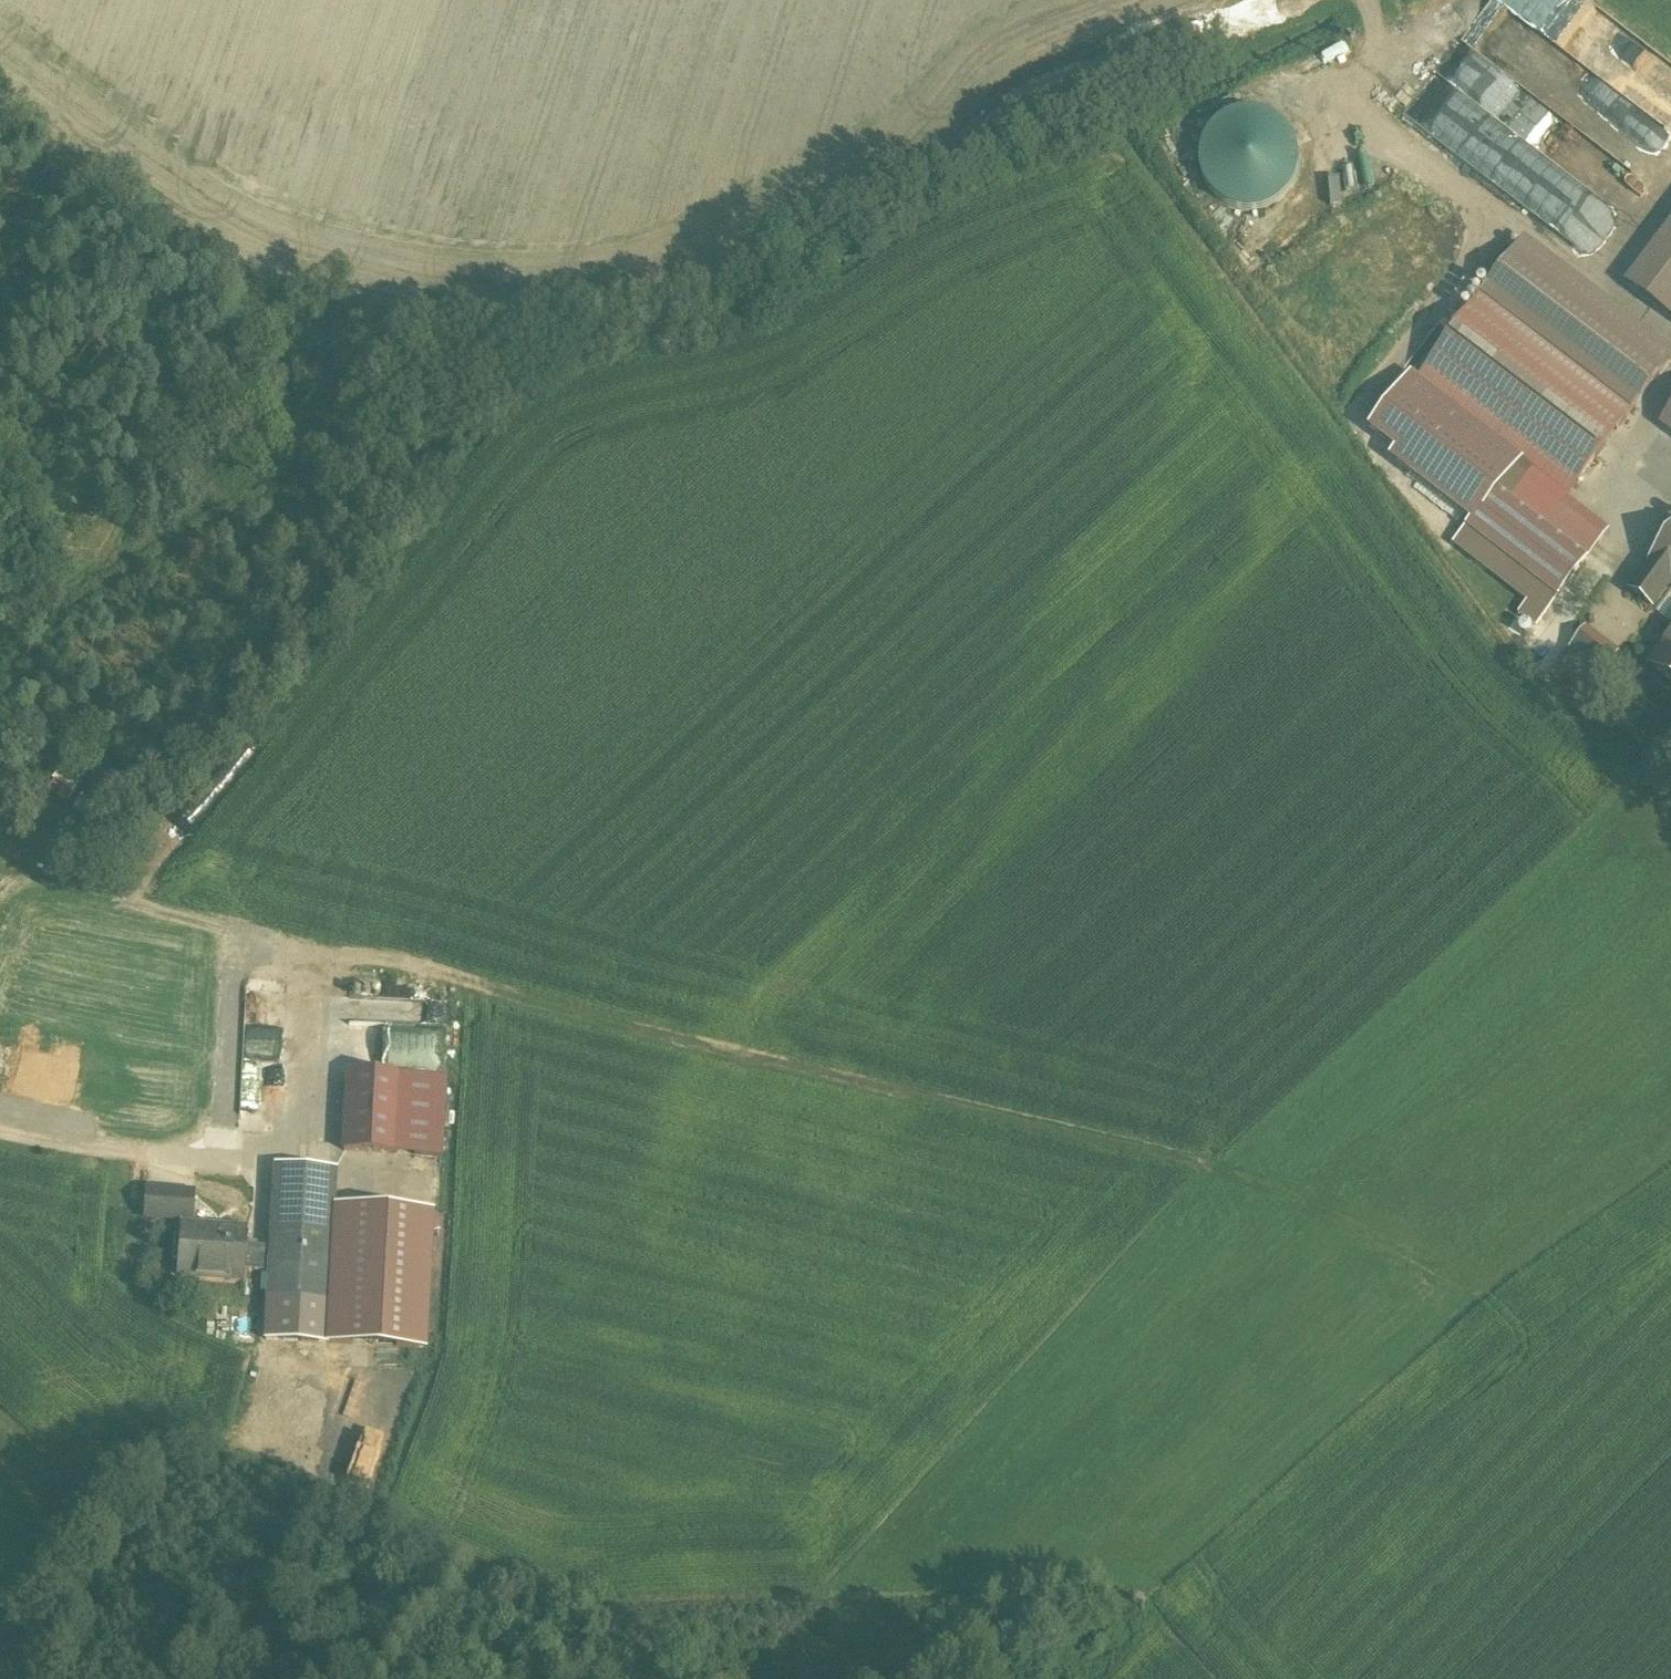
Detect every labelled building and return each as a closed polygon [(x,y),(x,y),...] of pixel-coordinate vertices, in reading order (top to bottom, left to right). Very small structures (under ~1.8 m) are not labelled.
[(1204,142),(1200,158),(1201,175),(1207,190),(1218,202),(1233,210),(1249,213),(1266,210),(1280,202),(1291,191),(1298,176),(1299,160),(1295,144),(1287,130),(1274,120),(1259,114),(1243,114),(1227,119),(1214,128),(1204,142)] [(1625,285),(1670,320),(1670,224),(1625,285)] [(1525,237),(1408,390),(1527,480),(1511,501),(1588,559),(1610,529),(1571,500),(1670,369),(1670,347),(1525,237)] [(1660,426),(1670,435),(1670,412),(1660,426)] [(1628,596),(1655,616),(1670,595),(1670,538),(1628,596)] [(1648,673),(1670,690),(1670,643),(1648,673)] [(447,1080),(346,1074),(341,1153),(442,1159),(447,1080)] [(338,1170),(272,1167),(268,1248),(245,1247),(246,1228),(192,1225),(175,1224),(172,1283),(245,1287),(245,1278),(268,1279),(267,1299),(325,1302),(331,1302),(336,1206),(338,1170)] [(193,1192),(145,1190),(144,1223),(175,1224),(192,1225),(193,1192)] [(434,1211),(336,1206),(331,1302),(325,1302),(323,1347),(428,1352),(434,1211)]
